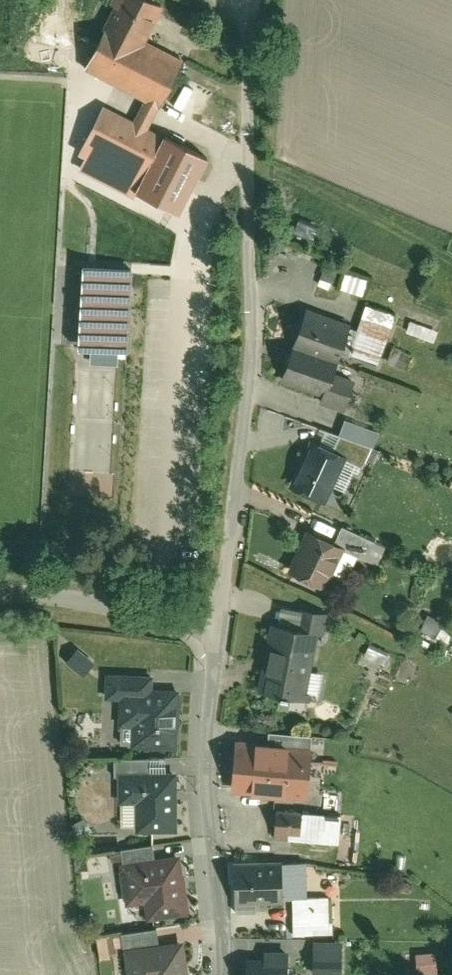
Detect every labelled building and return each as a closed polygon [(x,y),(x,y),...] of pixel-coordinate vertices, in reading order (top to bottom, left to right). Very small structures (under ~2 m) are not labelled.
[(166,97),(190,48),(154,31),(168,0),(118,0),(105,27),(89,60),(150,89),(166,97)] [(150,89),(140,110),(156,118),(166,97),(150,89)] [(150,164),(170,124),(156,118),(140,110),(107,94),(88,134),(100,140),(150,164)] [(189,206),(218,147),(170,124),(150,164),(142,180),(141,183),(189,206)] [(142,180),(150,164),(100,140),(92,156),(142,180)] [(347,254),(332,249),(327,265),(337,268),(342,269),(347,254)] [(139,257),(91,255),(87,336),(136,338),(139,257)] [(376,266),(350,257),(344,275),(370,283),(376,266)] [(335,275),(337,268),(327,265),(326,264),(324,271),(335,275)] [(354,324),(308,307),(282,379),(324,394),(320,405),(345,414),(354,389),(333,381),(354,324)] [(438,339),(440,328),(413,323),(411,334),(438,339)] [(372,414),(366,430),(378,434),(384,419),(372,414)] [(354,444),(370,451),(378,434),(366,430),(346,422),(339,437),(354,444)] [(339,437),(317,427),(296,474),(333,490),(354,444),(339,437)] [(370,451),(354,444),(333,490),(332,492),(352,501),(374,453),(370,451)] [(347,513),(339,530),(352,535),(376,546),(383,530),(347,513)] [(339,530),(314,518),(295,559),(334,577),(352,535),(339,530)] [(383,530),(376,546),(385,550),(392,534),(383,530)] [(305,596),(301,615),(320,619),(324,620),(328,601),(305,596)] [(301,615),(279,611),(266,679),(307,687),(320,619),(301,615)] [(451,636),(451,627),(431,617),(425,629),(450,640),(451,636)] [(98,647),(84,636),(74,649),(88,660),(98,647)] [(374,644),(369,651),(385,662),(390,655),(374,644)] [(134,680),(156,681),(157,664),(112,662),(111,685),(126,686),(134,680)] [(138,735),(183,737),(185,682),(156,681),(134,680),(126,686),(125,714),(139,715),(138,735)] [(276,719),(275,731),(321,734),(322,722),(276,719)] [(275,731),(244,729),(240,779),(317,784),(321,734),(275,731)] [(126,761),(156,761),(156,747),(121,746),(121,763),(126,763),(126,761)] [(183,819),(184,762),(156,761),(126,761),(126,763),(126,790),(143,790),(143,819),(183,819)] [(310,798),(282,797),(281,825),(296,825),(296,819),(310,819),(310,798)] [(333,830),(333,820),(334,798),(310,798),(310,819),(296,819),(296,825),(296,829),(333,830)] [(123,823),(90,823),(90,837),(123,834),(123,823)] [(130,836),(132,850),(163,847),(161,832),(130,836)] [(196,903),(189,843),(163,847),(132,850),(127,851),(132,891),(153,889),(155,908),(196,903)] [(289,848),(239,849),(241,890),(243,890),(264,889),(290,888),(289,848)] [(335,884),(300,885),(300,910),(335,909),(335,884)] [(265,900),(264,889),(243,890),(243,900),(265,900)] [(335,909),(300,910),(301,922),(339,921),(339,909),(335,909)] [(131,932),(131,934),(166,930),(164,915),(130,919),(131,932)] [(122,933),(131,932),(130,919),(120,920),(122,933)] [(117,945),(115,922),(101,924),(104,946),(117,945)] [(192,928),(166,930),(131,934),(136,974),(138,974),(153,973),(153,974),(197,974),(192,928)] [(351,929),(320,929),(320,952),(351,952),(351,929)] [(253,944),(253,948),(242,948),(242,974),(305,974),(305,944),(296,944),(296,937),(272,937),(272,944),(253,944)] [(419,953),(420,974),(439,974),(437,952),(419,953)]
